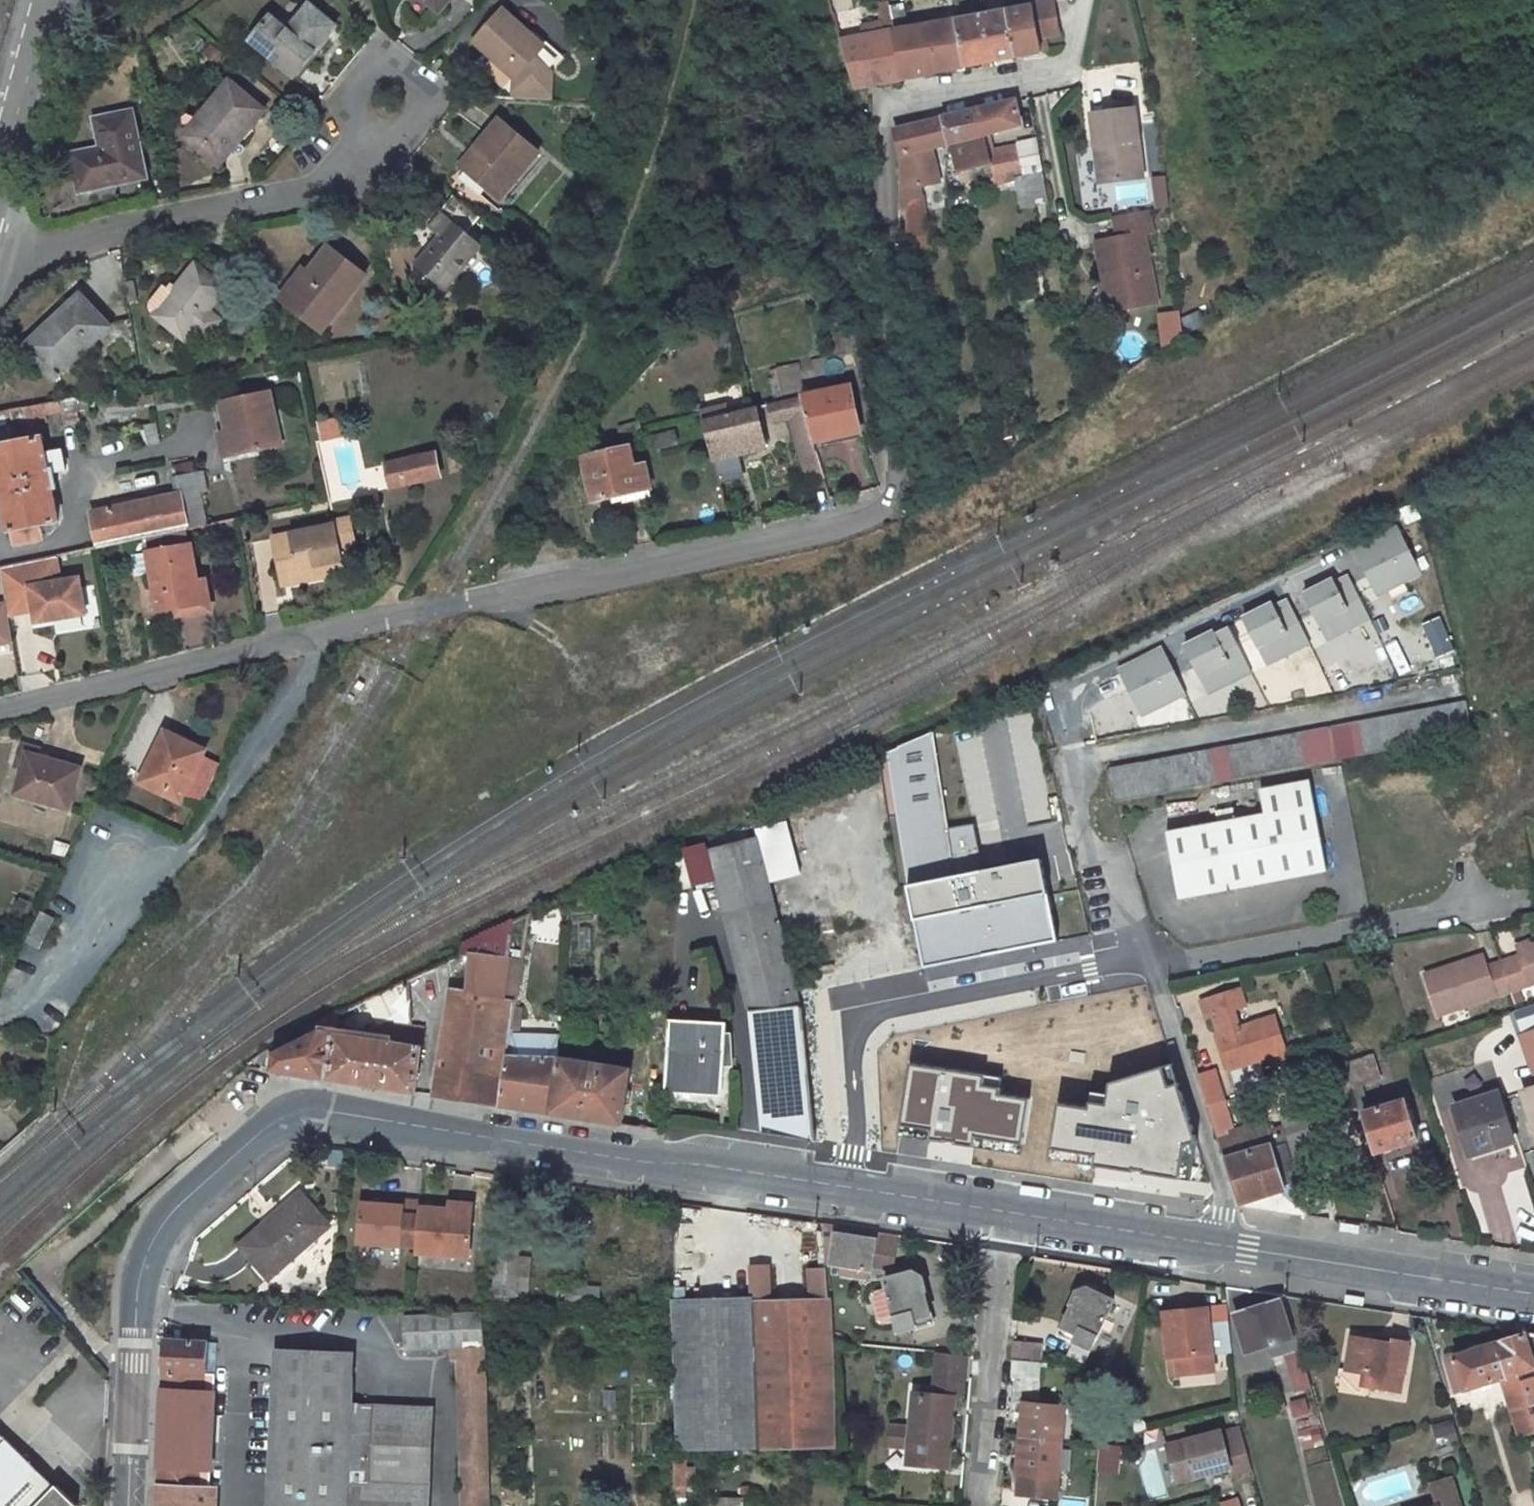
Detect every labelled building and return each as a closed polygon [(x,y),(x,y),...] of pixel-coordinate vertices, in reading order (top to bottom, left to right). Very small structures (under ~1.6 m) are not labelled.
[(254,34),(299,70),(340,21),(314,0),(308,0),(289,23),(274,11),(254,34)] [(1009,1),(1016,47),(1041,42),(1038,27),(1046,26),(1058,24),(1056,0),(1016,0),(1009,1)] [(1009,1),(986,5),(993,51),(1016,47),(1009,1)] [(492,3),(463,36),(507,71),(507,88),(552,87),(551,51),(492,3)] [(986,5),(961,9),(969,55),(993,51),(986,5)] [(961,9),(895,20),(904,67),(969,55),(961,9)] [(895,20),(841,29),(855,76),(904,67),(895,20)] [(1049,41),(1046,26),(1038,27),(1041,42),(1049,41)] [(228,72),(183,126),(218,157),(263,105),(228,72)] [(1014,91),(981,98),(986,122),(988,122),(1017,116),(1014,91)] [(981,98),(946,105),(949,129),(954,158),(989,152),(987,140),(991,139),(988,122),(986,122),(981,98)] [(1132,100),(1086,109),(1092,143),(1101,141),(1108,177),(1146,169),(1132,100)] [(71,144),(78,181),(147,166),(135,101),(96,109),(100,137),(71,144)] [(946,105),(895,115),(902,148),(935,141),(933,132),(949,129),(946,105)] [(469,151),(452,170),(483,200),(525,154),(488,118),(463,145),(469,151)] [(1038,133),(1009,136),(1010,143),(1018,141),(1023,168),(1029,167),(1044,164),(1038,133)] [(991,139),(987,140),(989,152),(994,174),(1015,170),(1023,168),(1018,141),(1010,143),(1009,136),(991,139)] [(942,171),(935,141),(902,148),(903,180),(925,174),(942,171)] [(1100,179),(1108,177),(1101,141),(1092,143),(1100,179)] [(469,151),(463,145),(445,164),(452,170),(469,151)] [(1044,164),(1029,167),(1034,189),(1048,188),(1044,164)] [(1023,168),(1015,170),(1019,190),(1034,189),(1029,167),(1023,168)] [(925,174),(903,180),(903,193),(908,193),(918,180),(925,180),(925,174)] [(926,216),(925,180),(918,180),(908,193),(910,216),(926,216)] [(430,226),(409,251),(441,278),(475,238),(472,234),(487,218),(452,186),(422,220),(430,226)] [(1144,202),(1111,208),(1116,237),(1096,241),(1102,270),(1116,268),(1118,275),(1110,276),(1116,301),(1155,294),(1142,226),(1148,225),(1144,202)] [(282,278),(270,293),(310,327),(355,270),(319,241),(286,280),(282,278)] [(165,272),(149,291),(147,300),(185,329),(226,278),(196,253),(174,279),(165,272)] [(82,286),(34,344),(72,374),(103,339),(122,354),(140,351),(133,311),(119,315),(82,286)] [(1175,310),(1153,313),(1157,344),(1179,341),(1175,310)] [(852,370),(804,381),(808,398),(815,420),(816,427),(837,422),(835,414),(863,407),(852,370)] [(772,389),(777,406),(795,401),(808,398),(804,381),(772,389)] [(276,383),(236,391),(247,443),(287,434),(276,383)] [(65,390),(31,395),(34,408),(68,403),(65,390)] [(752,398),(707,408),(716,443),(738,438),(760,433),(752,398)] [(808,398),(795,401),(801,423),(815,420),(808,398)] [(865,416),(863,407),(835,414),(837,422),(865,416)] [(345,418),(322,422),(326,442),(349,438),(345,418)] [(677,418),(654,423),(657,434),(680,429),(677,418)] [(815,420),(801,423),(811,463),(825,460),(816,427),(815,420)] [(143,446),(156,444),(152,423),(139,426),(143,446)] [(50,427),(1,436),(17,519),(22,518),(25,530),(50,526),(46,511),(65,506),(59,478),(64,476),(62,463),(74,460),(70,438),(52,442),(50,427)] [(629,435),(585,445),(595,485),(608,483),(609,489),(625,486),(625,489),(655,483),(647,451),(636,453),(629,435)] [(738,438),(716,443),(721,465),(743,459),(738,438)] [(439,443),(391,454),(396,475),(444,465),(439,443)] [(182,483),(98,499),(104,534),(215,512),(208,482),(216,480),(211,460),(203,462),(200,451),(177,455),(182,483)] [(330,507),(331,513),(336,533),(353,529),(347,504),(330,507)] [(331,513),(271,526),(281,572),(317,565),(315,554),(339,549),(336,533),(331,513)] [(1398,526),(1354,548),(1368,577),(1377,572),(1384,587),(1420,569),(1398,526)] [(189,534),(147,542),(160,598),(201,588),(189,534)] [(0,555),(0,572),(2,581),(22,577),(24,589),(29,608),(81,597),(74,562),(54,566),(49,545),(0,555)] [(342,560),(339,549),(315,554),(317,565),(342,560)] [(1384,587),(1377,572),(1368,577),(1375,591),(1384,587)] [(1333,578),(1303,593),(1317,621),(1326,616),(1333,630),(1368,613),(1348,573),(1334,580),(1333,578)] [(22,577),(2,581),(3,590),(4,593),(24,589),(22,577)] [(11,629),(4,593),(3,590),(0,590),(0,631),(11,629)] [(1292,591),(1247,615),(1267,651),(1314,630),(1292,591)] [(1333,630),(1326,616),(1317,621),(1324,635),(1333,630)] [(1231,618),(1186,641),(1207,677),(1253,657),(1231,618)] [(1166,641),(1121,665),(1141,701),(1188,681),(1166,641)] [(1463,703),(1108,769),(1114,802),(1469,735),(1463,703)] [(174,718),(167,729),(173,732),(180,721),(174,718)] [(230,745),(180,721),(173,732),(167,729),(155,751),(160,754),(151,770),(203,796),(230,745)] [(931,735),(898,749),(920,880),(954,875),(931,735)] [(89,754),(37,737),(25,777),(74,794),(89,754)] [(1266,817),(1315,808),(1310,782),(1261,791),(1266,817)] [(1234,810),(1216,813),(1219,826),(1167,835),(1179,900),(1327,874),(1315,808),(1266,817),(1236,822),(1234,810)] [(782,825),(753,832),(755,838),(766,881),(795,873),(782,825)] [(753,832),(752,826),(705,842),(707,851),(755,838),(753,832)] [(766,881),(755,838),(707,851),(715,879),(749,1013),(764,1012),(766,1024),(750,1025),(762,1134),(813,1142),(799,1008),(766,881)] [(705,842),(665,855),(675,889),(715,879),(707,851),(705,842)] [(66,906),(49,896),(33,928),(50,937),(66,906)] [(471,953),(467,992),(503,998),(512,921),(484,934),(488,941),(486,954),(471,953)] [(787,942),(789,955),(800,953),(798,940),(787,942)] [(1519,952),(1521,958),(1487,970),(1484,959),(1425,979),(1438,1018),(1533,986),(1533,947),(1519,952)] [(503,998),(467,992),(449,989),(433,1095),(500,1105),(507,1056),(514,999),(503,998)] [(1249,1063),(1283,1052),(1273,1017),(1239,1027),(1233,1009),(1244,1006),(1240,990),(1200,1001),(1205,1017),(1211,1016),(1223,1054),(1228,1070),(1249,1063)] [(1519,1038),(1522,1038),(1533,1033),(1533,1006),(1511,1013),(1519,1038)] [(328,1079),(335,1035),(339,1014),(339,1011),(307,1026),(311,1037),(272,1055),(270,1070),(328,1079)] [(766,1024),(764,1012),(749,1013),(750,1025),(766,1024)] [(1043,1108),(1034,1156),(1165,1178),(1179,1175),(1182,1158),(1166,1088),(1166,1089),(1161,1071),(1180,1067),(1142,1061),(1165,1055),(1159,1029),(1072,1015),(1067,1039),(1040,1034),(1034,1069),(1064,1074),(1065,1081),(1062,1103),(1043,1108)] [(724,1062),(731,1062),(730,1034),(725,1033),(725,1025),(668,1021),(664,1086),(722,1089),(724,1062)] [(381,1032),(380,1042),(335,1035),(328,1079),(413,1092),(421,1038),(381,1032)] [(1533,1074),(1533,1033),(1522,1038),(1533,1074)] [(1027,1096),(969,1086),(976,1048),(905,1035),(898,1077),(888,1137),(1015,1160),(1027,1096)] [(1373,1055),(1346,1064),(1353,1088),(1362,1085),(1380,1080),(1373,1055)] [(507,1056),(500,1105),(550,1114),(559,1058),(507,1056)] [(631,1069),(559,1058),(550,1114),(622,1125),(631,1069)] [(1197,1075),(1207,1106),(1225,1102),(1215,1070),(1197,1075)] [(1353,1088),(1361,1114),(1364,1113),(1370,1111),(1362,1085),(1353,1088)] [(1521,1093),(1533,1132),(1533,1089),(1521,1093)] [(1497,1093),(1455,1107),(1470,1152),(1495,1143),(1497,1147),(1512,1141),(1497,1093)] [(1370,1111),(1364,1113),(1376,1153),(1417,1141),(1404,1101),(1370,1111)] [(1237,1203),(1241,1203),(1252,1199),(1284,1189),(1287,1199),(1303,1195),(1281,1126),(1246,1138),(1243,1129),(1234,1131),(1225,1102),(1207,1106),(1237,1203)] [(1293,1156),(1314,1148),(1298,1108),(1278,1116),(1293,1156)] [(1284,1189),(1252,1199),(1241,1203),(1243,1208),(1264,1211),(1288,1202),(1287,1199),(1284,1189)] [(300,1194),(241,1246),(270,1280),(329,1227),(300,1194)] [(356,1245),(414,1251),(418,1211),(418,1206),(401,1203),(400,1209),(382,1206),(359,1204),(356,1245)] [(448,1217),(467,1218),(468,1209),(449,1208),(448,1214),(448,1217)] [(414,1251),(414,1255),(464,1259),(467,1218),(448,1217),(448,1214),(418,1211),(414,1251)] [(844,1236),(845,1228),(825,1225),(827,1236),(833,1235),(830,1265),(870,1272),(874,1241),(844,1236)] [(875,1268),(889,1271),(896,1238),(882,1235),(875,1268)] [(515,1249),(497,1248),(494,1287),(512,1289),(515,1249)] [(412,1272),(414,1255),(405,1253),(403,1272),(412,1272)] [(767,1268),(749,1268),(750,1298),(758,1448),(758,1451),(833,1448),(825,1271),(807,1270),(810,1301),(769,1303),(767,1268)] [(899,1331),(931,1323),(923,1291),(925,1291),(922,1279),(913,1273),(885,1281),(899,1331)] [(597,1289),(567,1287),(566,1300),(595,1302),(597,1289)] [(1072,1306),(1058,1335),(1088,1349),(1112,1301),(1088,1289),(1075,1293),(1069,1305),(1072,1306)] [(750,1298),(672,1299),(672,1308),(677,1451),(758,1448),(750,1298)] [(1278,1300),(1233,1316),(1246,1353),(1291,1337),(1278,1300)] [(1226,1309),(1164,1315),(1167,1359),(1176,1358),(1177,1375),(1212,1372),(1210,1353),(1230,1351),(1226,1309)] [(480,1314),(402,1317),(403,1350),(449,1349),(450,1360),(456,1361),(460,1505),(487,1505),(480,1314)] [(277,1332),(276,1350),(352,1353),(352,1335),(277,1332)] [(1527,1334),(1522,1335),(1533,1370),(1518,1374),(1529,1409),(1511,1415),(1518,1436),(1526,1433),(1530,1445),(1533,1444),(1533,1335),(1527,1334)] [(1522,1335),(1494,1344),(1505,1379),(1518,1374),(1533,1370),(1522,1335)] [(1389,1343),(1351,1337),(1344,1372),(1364,1375),(1362,1386),(1398,1392),(1407,1343),(1390,1340),(1389,1343)] [(164,1341),(157,1505),(215,1505),(215,1488),(210,1488),(211,1443),(204,1442),(205,1412),(212,1413),(214,1377),(205,1376),(206,1344),(164,1341)] [(1039,1345),(1013,1343),(1012,1358),(1038,1360),(1039,1345)] [(1494,1344),(1442,1360),(1453,1394),(1499,1380),(1511,1415),(1529,1409),(1518,1374),(1505,1379),(1494,1344)] [(1310,1387),(1299,1347),(1284,1351),(1290,1369),(1288,1370),(1295,1392),(1310,1387)] [(276,1350),(270,1505),(426,1505),(431,1411),(351,1406),(352,1353),(276,1350)] [(910,1428),(950,1432),(953,1398),(963,1399),(966,1356),(933,1353),(929,1396),(913,1395),(910,1428)] [(1012,1358),(1010,1375),(1036,1378),(1038,1360),(1012,1358)] [(1176,1358),(1167,1359),(1168,1376),(1177,1375),(1176,1358)] [(1473,1394),(1454,1401),(1459,1416),(1478,1409),(1473,1394)] [(1288,1416),(1307,1412),(1304,1397),(1286,1400),(1288,1416)] [(1020,1438),(1060,1442),(1063,1409),(1023,1406),(1020,1438)] [(1303,1466),(1325,1460),(1313,1413),(1291,1418),(1303,1466)] [(910,1428),(889,1427),(887,1446),(908,1447),(907,1465),(947,1467),(950,1432),(910,1428)] [(1434,1434),(1440,1451),(1459,1446),(1453,1428),(1434,1434)] [(76,1505),(54,1482),(51,1484),(4,1436),(0,1432),(0,1505),(74,1505),(76,1505)] [(1176,1485),(1229,1471),(1231,1477),(1252,1471),(1244,1444),(1241,1433),(1221,1438),(1220,1434),(1167,1448),(1176,1485)] [(1055,1497),(1057,1477),(1060,1442),(1020,1438),(1017,1474),(1021,1474),(1019,1493),(1055,1497)] [(1096,1444),(1096,1472),(1119,1473),(1119,1445),(1096,1444)] [(672,1454),(671,1499),(685,1499),(685,1488),(693,1487),(693,1470),(685,1470),(685,1454),(672,1454)] [(1436,1505),(1460,1505),(1451,1480),(1429,1487),(1436,1505)] [(1240,1495),(1220,1500),(1221,1505),(1243,1505),(1240,1495)]
